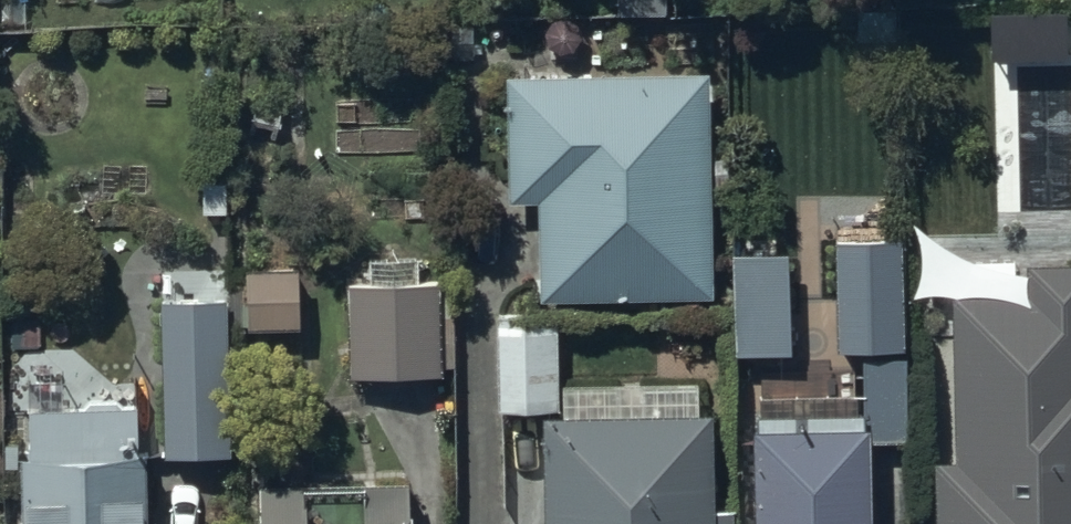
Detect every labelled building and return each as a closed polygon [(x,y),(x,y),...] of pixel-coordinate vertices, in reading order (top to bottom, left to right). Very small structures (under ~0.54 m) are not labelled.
[(706,80),(505,83),(507,212),(538,211),(539,305),(710,302),(706,80)] [(836,249),(833,249),(835,358),(901,356),(898,248),(875,248),(874,239),(836,240),(836,249)] [(786,360),(786,258),(732,260),(733,360),(786,360)] [(371,288),(346,288),(348,384),(440,382),(440,371),(454,371),(453,320),(439,320),(438,287),(415,288),(414,260),(370,261),(371,288)] [(297,273),(243,275),(246,338),(300,335),(297,273)] [(950,302),(956,468),(933,469),(934,523),(1070,523),(1070,274),(1029,275),(1030,305),(950,302)] [(225,303),(160,305),(164,464),(230,462),(225,303)] [(555,329),(496,332),(497,419),(558,418),(555,329)] [(751,437),(752,523),(870,523),(869,448),(906,448),(905,364),(861,365),(861,376),(837,376),(837,371),(789,371),(789,383),(762,383),(762,404),(759,404),(759,423),(754,423),(754,437),(751,437)] [(643,388),(643,382),(616,383),(616,388),(561,389),(562,423),(542,423),(543,523),(733,523),(733,516),(712,516),(711,422),(698,422),(698,388),(643,388)] [(19,464),(20,523),(147,523),(146,463),(136,463),(135,415),(27,417),(28,464),(19,464)] [(260,523),(407,523),(406,492),(259,491),(260,523)]
